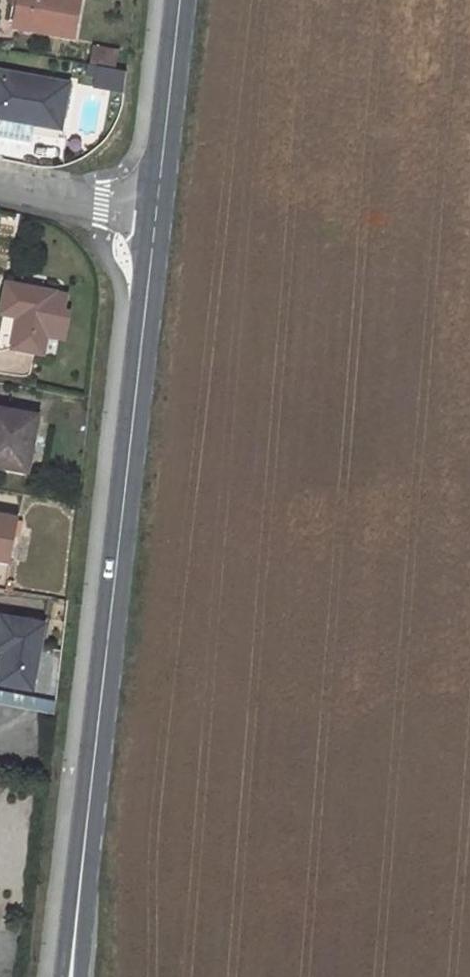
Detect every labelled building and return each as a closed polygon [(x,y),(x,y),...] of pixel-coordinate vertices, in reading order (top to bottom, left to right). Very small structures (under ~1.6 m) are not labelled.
[(15,26),(74,37),(80,0),(19,0),(15,26)] [(100,51),(97,65),(102,66),(117,69),(120,54),(100,51)] [(117,69),(102,66),(98,87),(123,91),(127,71),(117,69)] [(32,134),(34,123),(60,128),(67,84),(0,72),(0,128),(32,134)] [(55,291),(7,282),(2,312),(19,315),(14,347),(43,353),(55,291)] [(0,408),(0,465),(27,470),(38,415),(0,408)] [(0,515),(0,558),(11,560),(19,519),(0,515)] [(1,615),(0,623),(0,654),(4,655),(0,680),(0,681),(33,687),(44,623),(1,615)] [(55,712),(56,698),(0,688),(0,702),(55,712)]
